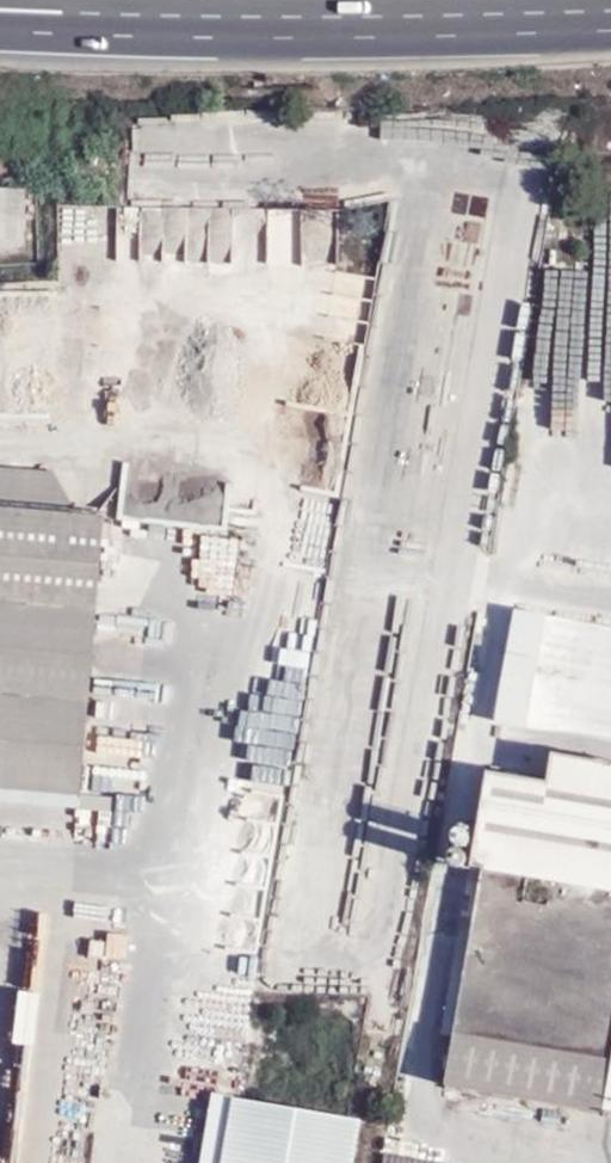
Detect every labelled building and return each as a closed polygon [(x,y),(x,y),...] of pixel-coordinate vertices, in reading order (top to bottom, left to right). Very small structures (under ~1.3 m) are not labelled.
[(22,238),(24,190),(0,189),(0,237),(22,238)] [(600,214),(600,342),(610,342),(610,190),(607,190),(607,214),(600,214)] [(197,260),(197,230),(226,230),(226,207),(122,206),(121,260),(197,260)] [(79,386),(79,423),(130,422),(130,402),(145,401),(144,372),(128,372),(128,380),(96,380),(95,337),(34,338),(34,367),(48,367),(48,386),(79,386)] [(180,397),(177,367),(161,368),(164,398),(180,397)] [(62,831),(64,805),(77,806),(99,513),(73,511),(51,471),(0,467),(0,826),(62,831)] [(525,728),(545,615),(513,609),(493,723),(525,728)] [(554,720),(564,721),(567,692),(603,696),(607,651),(610,651),(610,621),(565,617),(554,720)] [(553,755),(548,784),(488,773),(471,868),(480,869),(442,1086),(610,1115),(610,765),(553,755)] [(19,989),(17,1042),(37,1043),(40,989),(19,989)] [(360,1120),(212,1094),(200,1162),(352,1162),(360,1120)]
